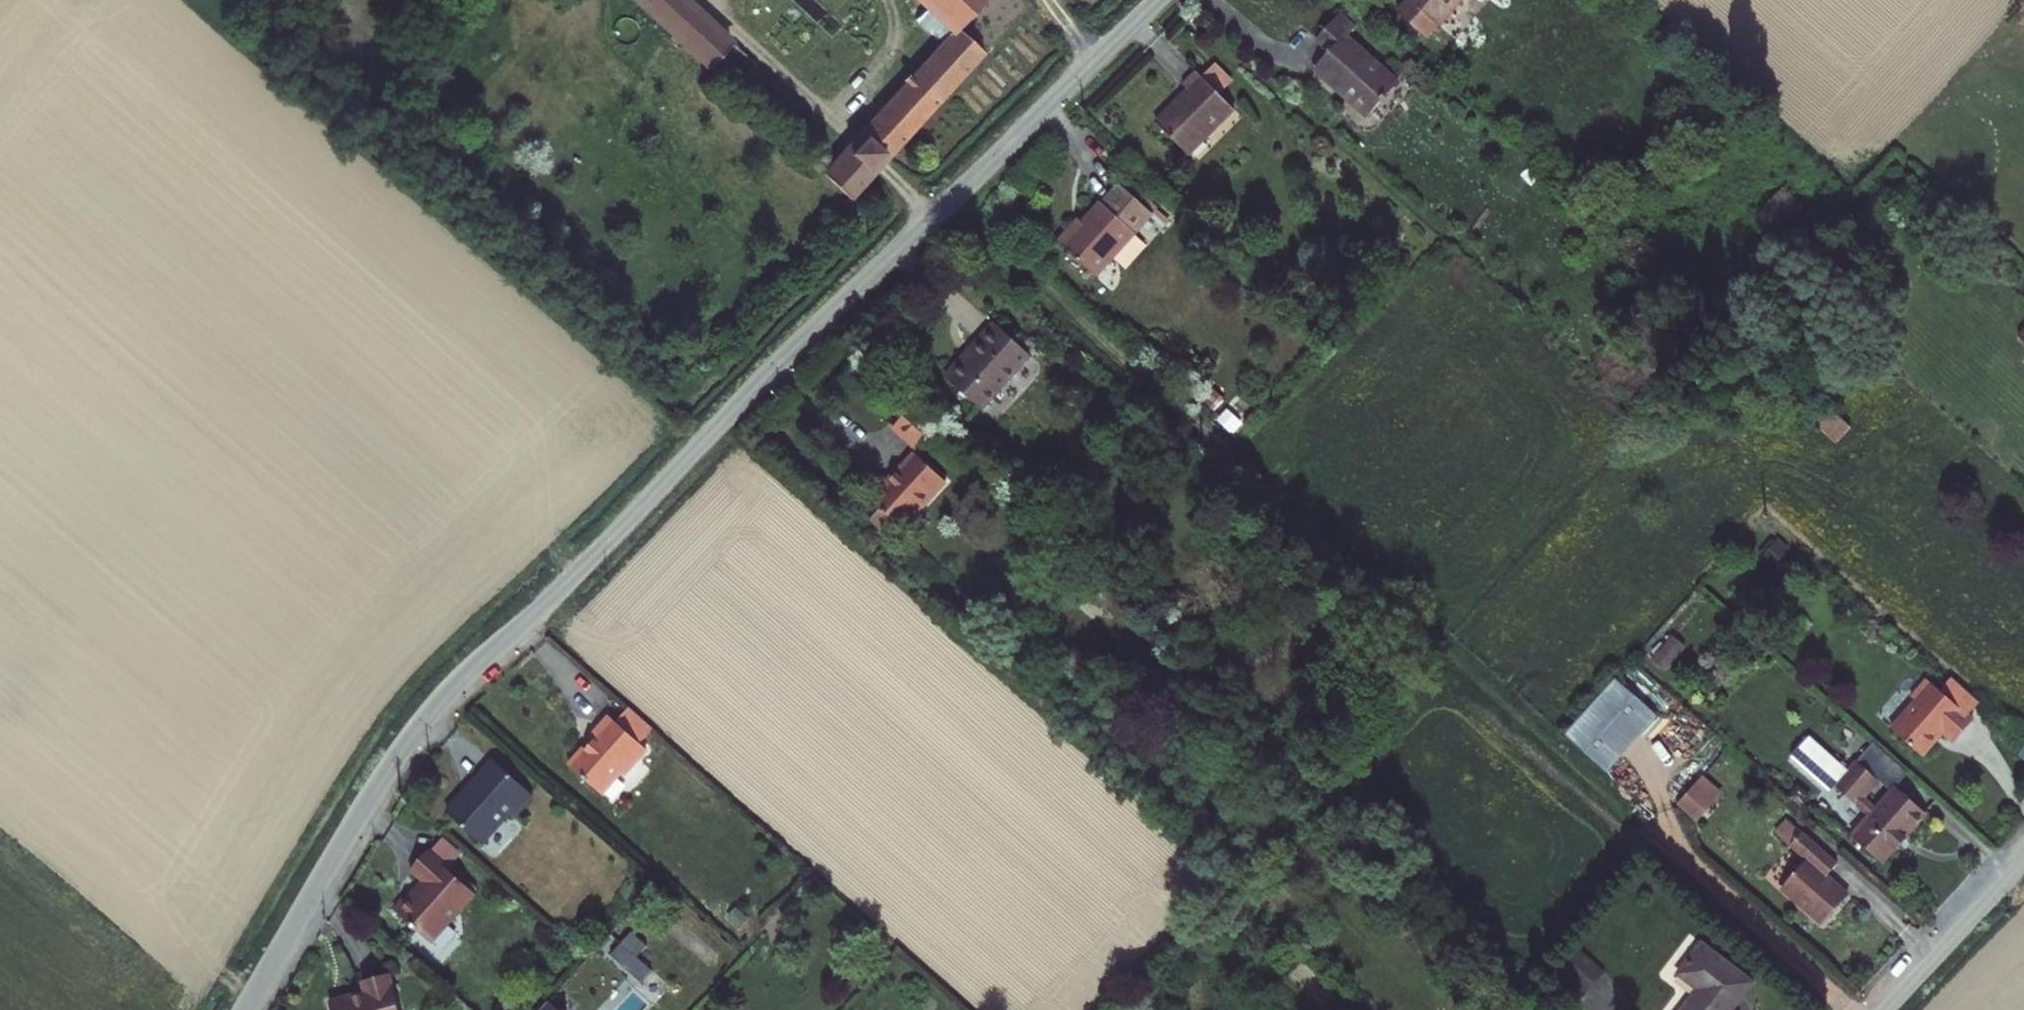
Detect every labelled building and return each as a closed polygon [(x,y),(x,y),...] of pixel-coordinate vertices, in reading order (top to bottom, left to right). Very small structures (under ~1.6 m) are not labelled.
[(709,56),(731,32),(696,0),(649,0),(709,56)] [(936,4),(919,25),(936,41),(822,168),(849,193),(983,44),(955,21),(973,0),(932,0),(936,4)] [(1313,51),(1362,96),(1394,65),(1344,17),(1354,7),(1347,0),(1329,0),(1312,17),(1329,32),(1313,51)] [(1437,14),(1451,0),(1423,0),(1437,14)] [(1190,71),(1158,103),(1191,134),(1239,85),(1223,70),(1206,54),(1198,46),(1181,63),(1190,71)] [(1073,199),(1059,212),(1103,253),(1163,191),(1131,161),(1110,181),(1107,178),(1078,206),(1073,199)] [(1779,234),(1809,207),(1787,183),(1757,210),(1779,234)] [(2014,331),(2023,341),(2023,320),(2014,331)] [(972,352),(947,379),(980,410),(1031,357),(992,321),(967,348),(972,352)] [(1824,402),(1807,419),(1835,444),(1851,426),(1824,402)] [(936,423),(915,404),(895,426),(917,445),(936,423)] [(1855,429),(1851,426),(1835,444),(1838,447),(1855,429)] [(946,481),(916,453),(891,481),(886,477),(868,497),(882,509),(869,524),(890,543),(946,481)] [(1916,697),(1889,726),(1923,756),(1945,733),(1954,742),(1975,719),(1969,714),(1981,700),(1954,675),(1941,688),(1926,674),(1910,692),(1916,697)] [(1659,717),(1618,680),(1568,737),(1609,773),(1659,717)] [(612,708),(605,702),(586,723),(590,727),(581,736),(579,734),(564,750),(596,779),(615,759),(619,762),(642,736),(636,730),(649,714),(625,693),(612,708)] [(1791,754),(1829,790),(1850,768),(1811,733),(1791,754)] [(1876,743),(1857,762),(1879,783),(1890,793),(1909,774),(1898,763),(1876,743)] [(536,786),(496,750),(475,773),(479,777),(469,788),(461,789),(449,803),(485,835),(512,804),(516,807),(536,786)] [(1857,762),(1834,788),(1856,808),(1866,797),(1879,783),(1857,762)] [(1698,820),(1726,790),(1705,771),(1677,801),(1698,820)] [(1871,822),(1855,839),(1886,866),(1930,818),(1900,791),(1882,811),(1871,822)] [(1866,797),(1856,808),(1871,822),(1882,811),(1866,797)] [(451,859),(464,844),(446,828),(432,842),(451,859)] [(1805,860),(1778,890),(1821,927),(1847,897),(1825,877),(1835,865),(1800,832),(1788,845),(1805,860)] [(431,841),(412,861),(426,873),(422,877),(422,881),(416,887),(412,883),(396,900),(432,932),(449,914),(455,912),(463,903),(464,896),(476,884),(451,861),(452,860),(431,841)] [(1603,964),(1578,940),(1550,970),(1576,993),(1603,964)] [(1683,1009),(1735,1009),(1755,982),(1702,942),(1681,971),(1701,986),(1683,1009)] [(365,976),(368,988),(356,991),(356,988),(332,995),(336,1009),(403,1009),(392,968),(365,976)]
